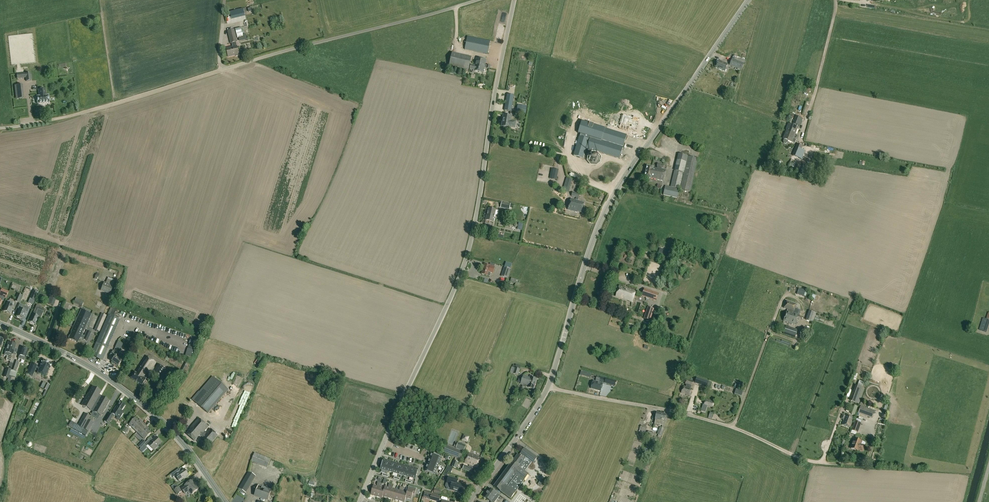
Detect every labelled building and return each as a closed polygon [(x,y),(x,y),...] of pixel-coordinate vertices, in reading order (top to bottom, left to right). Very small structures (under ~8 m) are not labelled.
[(243,9),(230,12),(231,18),(245,15),(243,9)] [(241,28),(235,29),(237,35),(238,38),(244,37),(243,33),(241,28)] [(232,44),(233,47),(237,46),(236,43),(237,42),(234,30),(228,31),(231,44),(232,44)] [(468,36),(465,50),(487,55),(490,41),(468,36)] [(239,55),(237,46),(233,47),(226,49),(228,57),(239,55)] [(469,70),(472,57),(452,53),(449,69),(464,73),(465,69),(469,70)] [(734,55),(729,66),(742,71),(746,60),(734,55)] [(470,69),(474,70),(474,71),(483,73),(483,69),(484,69),(485,68),(486,68),(486,69),(489,69),(490,66),(487,65),(485,65),(486,60),(476,58),(475,66),(471,65),(470,69)] [(728,65),(719,61),(716,68),(725,72),(728,65)] [(32,79),(32,74),(30,74),(30,73),(17,74),(17,79),(26,78),(26,82),(31,81),(31,80),(32,79)] [(38,104),(49,103),(48,96),(46,96),(45,89),(39,90),(39,97),(37,97),(38,104)] [(504,111),(511,112),(514,96),(507,95),(504,111)] [(516,122),(511,121),(511,117),(504,115),(502,126),(510,128),(510,127),(515,128),(516,122)] [(621,124),(620,125),(619,129),(628,132),(629,127),(635,129),(637,123),(639,123),(640,119),(633,116),(632,120),(625,118),(623,125),(621,124)] [(800,127),(803,119),(796,116),(793,124),(800,127)] [(795,135),(798,128),(788,124),(786,129),(787,130),(786,132),(795,135)] [(601,141),(598,152),(619,159),(627,135),(605,128),(604,130),(605,130),(602,141),(601,141)] [(784,139),(783,141),(783,142),(784,143),(784,144),(785,144),(786,144),(787,144),(787,143),(788,141),(795,144),(796,140),(793,139),(795,135),(786,132),(783,139),(784,139)] [(589,140),(579,137),(573,156),(583,159),(586,149),(589,140)] [(590,138),(589,140),(586,149),(598,152),(601,141),(590,138)] [(797,144),(792,156),(798,158),(802,160),(805,151),(801,150),(802,146),(797,144)] [(601,157),(598,153),(592,152),(588,156),(588,161),(591,165),(596,165),(600,162),(601,157)] [(671,187),(680,189),(683,173),(684,173),(680,190),(690,192),(698,159),(678,154),(674,171),(671,187)] [(657,167),(657,169),(653,168),(647,166),(644,177),(651,179),(663,181),(666,171),(661,170),(661,168),(663,169),(664,165),(658,163),(657,167)] [(595,166),(594,173),(610,176),(611,169),(595,166)] [(569,193),(573,180),(567,178),(563,191),(569,193)] [(677,199),(679,189),(665,186),(663,196),(677,199)] [(571,199),(568,210),(577,212),(582,213),(584,203),(580,202),(578,201),(579,198),(576,198),(575,200),(571,199)] [(485,225),(484,229),(492,231),(493,226),(489,225),(489,222),(493,222),(495,217),(494,217),(495,215),(498,216),(499,211),(496,210),(489,209),(487,216),(486,221),(485,225)] [(484,264),(481,274),(490,277),(491,273),(493,274),(495,267),(484,264)] [(108,276),(104,274),(107,267),(104,266),(98,279),(102,280),(103,279),(106,280),(108,276)] [(504,267),(501,276),(507,278),(510,269),(505,267),(504,267)] [(100,291),(110,295),(113,286),(104,282),(100,291)] [(11,288),(18,291),(20,285),(14,283),(11,288)] [(616,297),(632,302),(636,292),(620,286),(616,297)] [(644,289),(642,296),(654,300),(656,293),(644,289)] [(0,305),(2,302),(1,302),(2,300),(3,301),(5,298),(6,299),(8,292),(2,290),(0,295),(0,305)] [(816,295),(806,291),(804,297),(814,300),(816,295)] [(47,304),(53,306),(56,300),(49,297),(47,304)] [(76,298),(74,303),(79,305),(81,306),(84,301),(76,298)] [(12,306),(13,303),(8,301),(3,311),(10,314),(13,306),(12,306)] [(787,312),(784,321),(795,325),(796,325),(799,316),(801,310),(795,308),(797,304),(786,301),(783,308),(787,310),(787,312)] [(20,309),(16,316),(17,317),(19,318),(20,318),(22,319),(26,311),(27,312),(29,308),(20,304),(18,308),(20,309)] [(33,315),(29,322),(30,322),(30,323),(32,324),(33,323),(35,324),(38,318),(40,319),(43,312),(42,312),(44,308),(37,305),(33,315)] [(647,307),(643,319),(650,321),(654,309),(647,307)] [(80,338),(83,339),(83,340),(87,341),(91,333),(87,331),(84,337),(82,335),(87,323),(85,323),(87,320),(88,321),(91,315),(81,310),(71,332),(72,333),(69,339),(77,343),(80,338)] [(816,314),(812,312),(811,317),(807,316),(805,320),(813,323),(816,314)] [(102,314),(95,330),(100,333),(107,316),(102,314)] [(120,320),(108,315),(91,354),(97,356),(97,358),(102,360),(120,320)] [(979,330),(986,333),(988,325),(988,320),(983,318),(979,330)] [(795,338),(798,330),(786,326),(783,334),(795,338)] [(120,350),(123,344),(118,341),(115,348),(120,350)] [(11,343),(8,343),(5,352),(8,353),(6,360),(10,361),(10,363),(13,364),(14,360),(16,355),(13,354),(16,345),(14,345),(14,344),(11,343)] [(28,350),(22,348),(19,356),(18,359),(24,361),(25,358),(28,350)] [(124,358),(113,351),(109,356),(113,358),(111,362),(112,362),(111,363),(112,364),(113,365),(114,365),(114,364),(118,366),(124,358)] [(156,363),(146,356),(136,373),(135,372),(131,378),(142,385),(146,380),(145,379),(156,363)] [(49,363),(48,363),(46,362),(46,361),(43,360),(42,360),(40,365),(41,365),(40,368),(37,367),(37,366),(31,363),(27,374),(32,376),(36,368),(39,369),(37,373),(45,377),(49,369),(52,365),(52,364),(51,364),(49,363)] [(187,373),(191,364),(186,361),(181,371),(187,373)] [(159,379),(165,369),(158,364),(151,374),(159,379)] [(533,376),(530,375),(529,378),(523,376),(520,384),(523,385),(522,387),(525,388),(525,387),(534,390),(537,380),(532,379),(533,376)] [(213,377),(200,392),(199,391),(192,400),(208,414),(229,390),(213,377)] [(593,381),(591,389),(601,391),(603,384),(599,383),(599,381),(604,383),(606,378),(600,377),(600,378),(597,377),(595,382),(593,381)] [(707,387),(707,386),(710,387),(712,383),(708,382),(709,381),(697,377),(695,383),(707,387)] [(692,387),(694,382),(686,379),(684,385),(686,385),(685,387),(684,386),(681,393),(690,396),(692,389),(691,388),(691,387),(692,387)] [(859,404),(864,389),(855,386),(850,401),(859,404)] [(98,397),(101,392),(92,387),(89,394),(88,394),(81,405),(101,416),(109,401),(101,396),(100,398),(98,397)] [(703,405),(701,411),(705,413),(707,407),(713,408),(715,402),(709,400),(706,400),(704,404),(704,405),(703,405)] [(125,406),(119,402),(112,414),(120,419),(123,414),(120,412),(125,406)] [(858,414),(872,419),(875,411),(861,406),(858,414)] [(657,412),(655,419),(654,424),(663,426),(664,421),(666,414),(657,412)] [(84,413),(77,426),(82,428),(84,425),(89,416),(84,413)] [(108,424),(113,416),(109,413),(104,421),(108,424)] [(850,428),(854,418),(845,415),(845,416),(842,415),(841,419),(844,420),(842,425),(850,428)] [(139,422),(135,419),(129,425),(137,432),(144,424),(142,422),(140,424),(138,422),(139,422)] [(209,445),(218,436),(210,429),(205,435),(203,433),(208,427),(198,419),(190,428),(191,429),(186,434),(194,441),(200,435),(203,438),(202,438),(209,445)] [(855,421),(851,431),(852,431),(857,433),(858,433),(861,423),(856,421),(855,421)] [(137,432),(145,440),(151,433),(147,430),(145,429),(147,427),(144,424),(137,432)] [(151,442),(149,439),(144,445),(147,448),(151,452),(153,450),(154,450),(161,443),(156,437),(151,442)] [(862,441),(854,438),(850,449),(858,452),(859,451),(863,453),(865,446),(861,444),(862,441)] [(456,448),(464,451),(466,446),(458,443),(456,448)] [(463,452),(446,445),(443,453),(460,460),(463,452)] [(519,488),(529,475),(525,472),(532,462),(533,463),(537,458),(524,449),(519,456),(518,455),(494,487),(511,499),(517,490),(518,491),(520,488),(519,488)] [(270,459),(255,453),(251,461),(267,467),(270,459)] [(430,459),(439,463),(442,457),(432,453),(430,459)] [(481,459),(469,454),(465,463),(470,465),(469,467),(464,465),(463,469),(471,473),(473,469),(472,469),(473,466),(477,468),(481,459)] [(430,459),(427,465),(437,469),(439,463),(430,459)] [(389,461),(383,460),(380,470),(386,471),(389,461)] [(395,463),(389,461),(386,471),(392,473),(395,463)] [(401,464),(395,463),(392,473),(398,475),(401,464)] [(398,475),(404,476),(407,466),(401,464),(398,475)] [(435,475),(437,469),(427,465),(425,471),(435,475)] [(413,468),(407,466),(404,476),(410,478),(413,468)] [(418,469),(413,468),(410,478),(416,479),(418,469)] [(187,474),(188,473),(188,472),(187,471),(186,471),(185,471),(184,470),(179,473),(177,470),(171,475),(173,478),(176,476),(180,482),(188,475),(187,474)] [(249,472),(239,489),(246,493),(255,476),(249,472)] [(458,480),(448,477),(447,483),(451,485),(450,490),(462,493),(464,485),(457,484),(458,480)] [(192,481),(185,486),(186,487),(182,490),(185,494),(189,491),(192,495),(198,489),(192,481)] [(378,483),(377,486),(373,485),(371,495),(376,497),(380,483),(378,483)] [(382,484),(380,483),(376,497),(382,498),(382,496),(384,489),(381,488),(382,484)] [(385,487),(384,489),(382,496),(388,498),(391,484),(389,484),(388,488),(385,487)] [(394,485),(391,484),(388,498),(393,499),(396,490),(393,489),(394,485)] [(254,495),(268,500),(270,495),(274,497),(276,491),(258,485),(254,495)] [(407,493),(406,498),(411,500),(413,494),(415,495),(416,488),(409,486),(408,488),(407,493)] [(399,491),(396,490),(393,499),(399,501),(402,488),(400,487),(399,491)] [(402,488),(399,501),(402,501),(405,501),(406,498),(407,493),(404,492),(405,488),(402,488)] [(484,497),(491,501),(495,501),(499,496),(497,494),(490,489),(484,497)]
